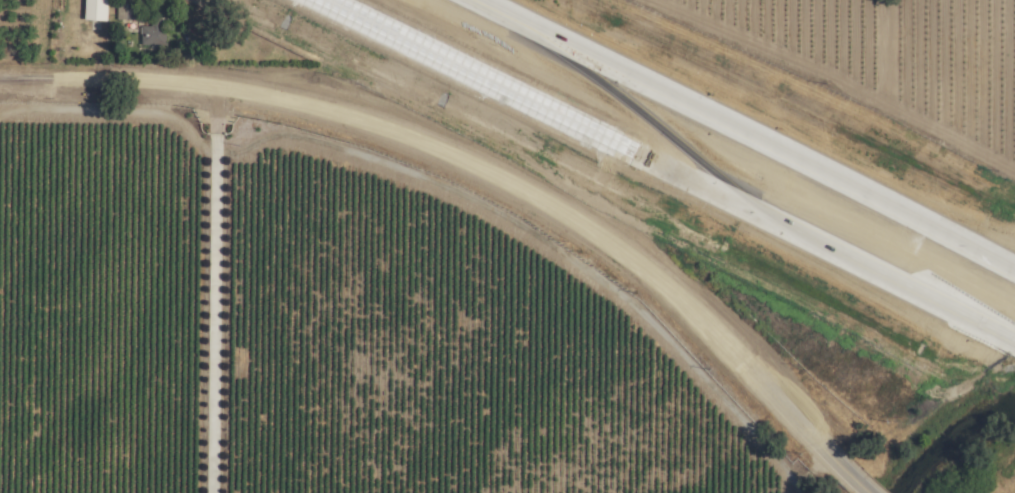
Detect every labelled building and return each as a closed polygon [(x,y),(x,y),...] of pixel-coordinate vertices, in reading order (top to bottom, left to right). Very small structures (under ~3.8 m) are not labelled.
[(106,21),(107,0),(84,0),(83,21),(106,21)] [(116,20),(138,20),(138,3),(115,4),(116,20)] [(164,26),(160,26),(160,17),(150,17),(150,26),(139,26),(140,46),(165,46),(164,26)]
